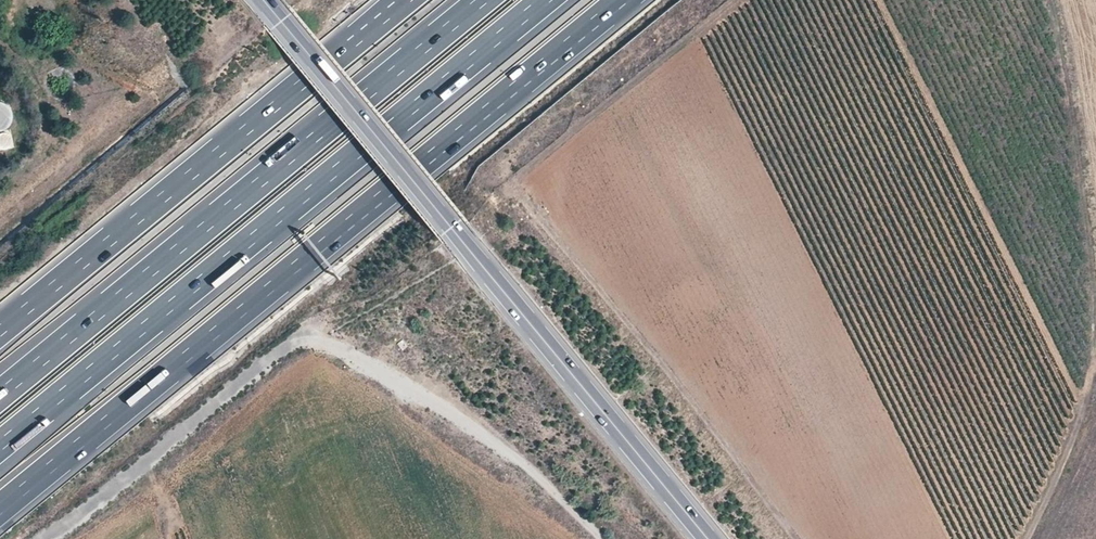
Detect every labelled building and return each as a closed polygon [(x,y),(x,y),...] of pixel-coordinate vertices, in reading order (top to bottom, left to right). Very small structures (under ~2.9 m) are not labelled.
[(10,115),(11,111),(10,106),(8,102),(5,99),(1,97),(0,97),(0,125),(1,124),(5,122),(8,119),(10,115)] [(10,142),(11,140),(11,137),(10,135),(9,133),(7,131),(4,131),(2,131),(0,131),(0,146),(1,146),(4,146),(6,146),(9,144),(10,142)]
